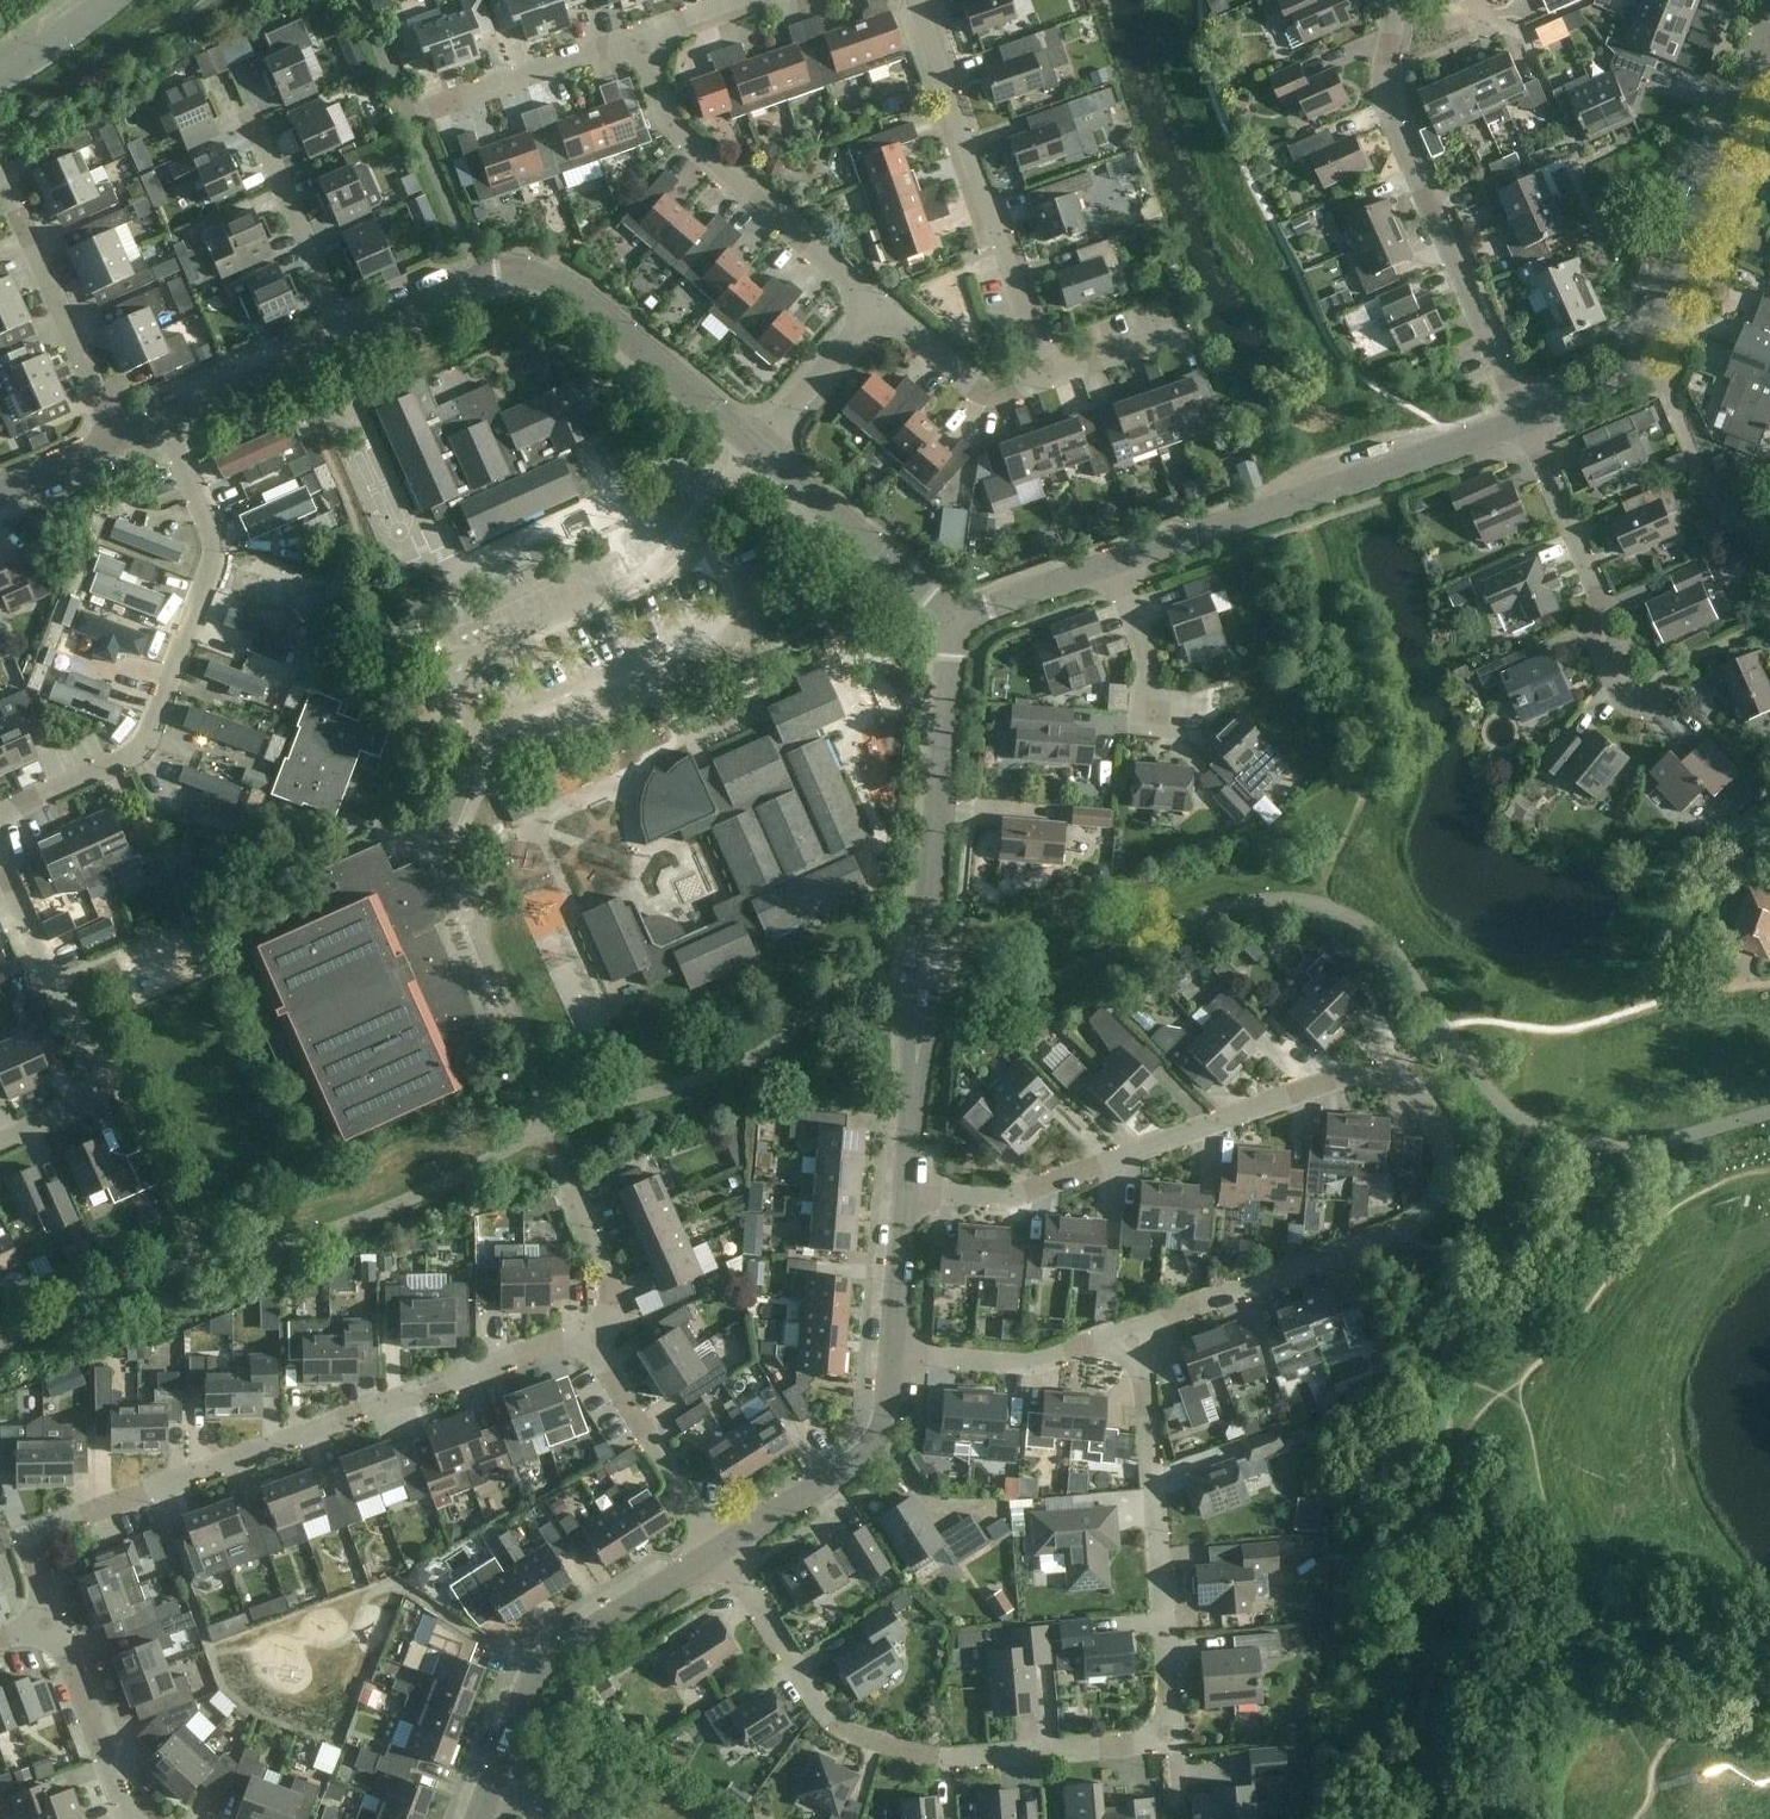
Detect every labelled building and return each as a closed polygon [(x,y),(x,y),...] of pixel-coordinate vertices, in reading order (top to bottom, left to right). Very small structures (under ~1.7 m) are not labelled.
[(442,20),(458,66),(480,58),(474,41),(494,34),(482,0),(467,0),(460,2),(464,13),(442,20)] [(549,35),(537,0),(490,0),(501,32),(521,25),(527,42),(549,35)] [(549,35),(571,27),(565,10),(585,3),(584,0),(537,0),(549,35)] [(595,11),(620,2),(622,9),(648,0),(591,0),(595,11)] [(865,73),(905,59),(884,0),(866,0),(873,18),(849,27),(865,73)] [(962,6),(972,35),(1017,19),(1010,0),(978,0),(962,6)] [(1297,23),(1293,25),(1289,27),(1286,35),(1292,49),(1306,43),(1353,23),(1345,7),(1350,4),(1349,0),(1279,0),(1287,18),(1294,15),(1297,23)] [(1559,11),(1583,0),(1554,0),(1559,11)] [(1711,25),(1647,0),(1645,0),(1637,21),(1635,21),(1685,41),(1690,26),(1708,33),(1711,25)] [(1711,25),(1714,16),(1697,10),(1701,0),(1647,0),(1711,25)] [(439,10),(417,17),(397,24),(411,63),(431,56),(437,73),(458,66),(442,20),(439,10)] [(865,73),(849,27),(825,35),(819,16),(803,22),(826,87),(865,73)] [(1680,52),(1685,41),(1635,21),(1635,22),(1637,23),(1629,44),(1626,43),(1626,44),(1603,35),(1603,50),(1615,55),(1647,67),(1652,55),(1693,70),(1697,59),(1680,52)] [(770,54),(787,101),(826,87),(803,22),(788,27),(794,46),(770,54)] [(279,92),(285,106),(317,91),(297,47),(305,43),(296,24),(265,38),(274,57),(265,61),(269,71),(263,73),(273,95),(279,92)] [(1008,44),(1014,60),(985,70),(996,103),(1042,87),(1031,55),(1046,50),(1040,33),(1008,44)] [(247,38),(230,43),(236,64),(253,59),(247,38)] [(725,49),(747,114),(787,101),(770,54),(747,62),(740,44),(725,49)] [(747,114),(725,49),(709,55),(716,73),(691,82),(704,119),(729,111),(732,120),(747,114)] [(1510,54),(1488,64),(1506,106),(1519,100),(1523,108),(1534,109),(1536,113),(1550,107),(1538,80),(1525,86),(1510,54)] [(1591,82),(1613,131),(1612,129),(1633,120),(1634,122),(1635,121),(1629,107),(1634,105),(1639,94),(1637,91),(1638,91),(1647,67),(1615,55),(1610,67),(1613,72),(1612,72),(1613,75),(1592,84),(1591,82)] [(1465,74),(1484,116),(1488,124),(1501,118),(1503,123),(1512,119),(1506,106),(1488,64),(1465,74)] [(1311,120),(1350,102),(1336,70),(1308,82),(1300,65),(1271,77),(1284,107),(1302,99),(1311,120)] [(1465,74),(1443,84),(1462,125),(1484,116),(1465,74)] [(203,100),(199,90),(193,77),(161,91),(187,150),(219,135),(218,132),(212,135),(207,124),(219,119),(209,97),(203,100)] [(598,161),(638,147),(651,142),(640,110),(626,114),(615,82),(599,88),(605,106),(582,114),(598,161)] [(1566,87),(1554,92),(1568,123),(1579,118),(1590,142),(1591,141),(1590,139),(1611,130),(1612,132),(1613,131),(1591,82),(1590,82),(1591,84),(1570,94),(1569,92),(1568,92),(1566,87)] [(1434,126),(1421,132),(1433,159),(1447,152),(1439,135),(1462,125),(1443,84),(1420,94),(1434,126)] [(289,115),(290,117),(295,128),(289,131),(299,152),(304,150),(309,159),(341,145),(321,100),(289,115)] [(598,161),(582,114),(558,123),(552,104),(536,110),(559,175),(598,161)] [(1009,140),(1019,171),(1064,155),(1058,137),(1076,131),(1067,104),(1033,116),(1038,130),(1009,140)] [(559,175),(536,110),(521,115),(527,134),(503,142),(519,188),(559,175)] [(847,145),(861,185),(908,169),(899,146),(918,139),(912,123),(847,145)] [(42,195),(89,174),(89,173),(88,174),(78,152),(92,145),(86,132),(56,145),(62,159),(32,172),(42,194),(42,195)] [(479,202),(519,189),(519,188),(503,142),(480,150),(473,132),(457,137),(479,202)] [(1326,187),(1369,168),(1355,137),(1326,149),(1320,134),(1289,148),(1296,163),(1312,156),(1326,187)] [(223,144),(191,158),(169,168),(178,189),(200,179),(211,203),(243,189),(239,179),(245,176),(235,155),(223,160),(219,149),(224,146),(223,144)] [(1517,153),(1503,159),(1508,170),(1522,164),(1517,153)] [(1494,177),(1508,170),(1503,159),(1489,165),(1494,177)] [(327,215),(332,213),(338,226),(371,211),(364,195),(376,190),(364,164),(352,169),(351,167),(318,181),(323,191),(317,193),(327,215)] [(861,185),(875,225),(944,201),(939,185),(916,193),(913,184),(917,183),(912,171),(909,172),(908,169),(861,185)] [(621,222),(653,250),(685,213),(666,196),(679,181),(666,170),(621,222)] [(1505,205),(1513,221),(1554,202),(1542,174),(1513,187),(1507,172),(1481,183),(1492,211),(1505,205)] [(1073,194),(1092,187),(1087,173),(1042,188),(1047,202),(1032,208),(1044,242),(1069,233),(1071,238),(1086,232),(1073,194)] [(89,174),(42,195),(42,196),(43,195),(53,218),(83,204),(88,217),(118,204),(109,183),(93,185),(89,175),(89,174)] [(436,223),(423,194),(406,202),(418,230),(436,223)] [(1355,231),(1362,247),(1401,230),(1388,201),(1368,210),(1362,197),(1330,211),(1342,236),(1355,231)] [(944,201),(875,225),(889,265),(935,249),(927,224),(950,216),(944,201)] [(1554,202),(1513,221),(1520,237),(1507,243),(1519,270),(1545,258),(1538,243),(1567,231),(1554,202)] [(473,208),(477,220),(486,217),(482,205),(473,208)] [(77,273),(124,252),(113,230),(132,222),(126,208),(91,224),(97,237),(67,250),(77,273)] [(253,210),(220,225),(201,234),(221,278),(273,255),(272,253),(266,255),(261,244),(273,239),(263,217),(257,220),(253,210)] [(685,213),(653,250),(684,277),(729,225),(717,214),(704,229),(685,213)] [(342,235),(343,237),(348,248),(343,251),(352,273),(358,270),(362,280),(381,272),(395,265),(375,220),(342,235)] [(684,277),(715,304),(716,304),(741,275),(742,276),(749,268),(729,251),(742,236),(729,225),(684,277)] [(1414,259),(1401,230),(1362,247),(1369,264),(1356,269),(1368,295),(1400,281),(1393,267),(1414,259)] [(1056,274),(1067,308),(1112,292),(1105,270),(1118,265),(1109,240),(1075,251),(1080,265),(1056,274)] [(124,252),(77,273),(77,274),(78,274),(88,296),(118,283),(123,296),(153,282),(143,258),(129,264),(124,252)] [(1542,286),(1552,308),(1593,290),(1579,259),(1551,272),(1545,259),(1517,271),(1527,293),(1542,286)] [(244,278),(250,292),(240,297),(250,320),(261,316),(264,323),(256,326),(261,338),(279,330),(274,319),(297,309),(293,299),(298,297),(289,275),(277,280),(272,269),(278,266),(277,264),(244,278)] [(395,265),(381,272),(385,282),(402,275),(397,264),(395,265)] [(716,304),(715,304),(708,312),(740,339),(785,288),(785,287),(773,277),(760,292),(742,276),(741,275),(716,304)] [(21,298),(20,298),(11,276),(0,280),(0,308),(21,298)] [(785,288),(740,339),(772,367),(805,330),(785,313),(802,293),(790,282),(785,287),(785,288)] [(1352,332),(1383,318),(1387,316),(1403,350),(1422,342),(1420,338),(1444,327),(1431,297),(1415,304),(1413,299),(1415,298),(1410,284),(1343,314),(1352,332)] [(121,305),(126,318),(102,329),(112,351),(112,352),(159,331),(159,330),(158,330),(154,320),(166,309),(156,289),(121,305)] [(1593,290),(1552,308),(1561,329),(1546,336),(1556,358),(1584,346),(1578,333),(1606,320),(1593,290)] [(1737,349),(1769,362),(1769,295),(1766,294),(1753,326),(1746,324),(1737,349)] [(0,308),(0,351),(7,348),(1,335),(31,321),(21,299),(22,299),(21,298),(0,308)] [(159,331),(112,352),(113,352),(123,374),(153,361),(160,377),(194,361),(182,334),(164,342),(159,331)] [(56,377),(56,376),(46,354),(29,361),(24,348),(0,359),(0,402),(56,377)] [(1743,439),(1769,369),(1769,362),(1737,349),(1727,374),(1734,376),(1721,409),(1728,411),(1727,413),(1731,415),(1725,432),(1729,434),(1725,444),(1738,449),(1742,439),(1743,439)] [(1153,392),(1139,397),(1157,450),(1183,441),(1178,429),(1164,388),(1155,362),(1144,366),(1153,392)] [(435,394),(472,387),(468,367),(431,374),(435,394)] [(1743,439),(1761,446),(1767,429),(1769,430),(1769,369),(1743,439)] [(1203,375),(1164,388),(1178,429),(1205,419),(1200,406),(1214,402),(1203,370),(1201,370),(1203,375)] [(375,410),(391,444),(422,513),(430,509),(436,521),(449,516),(465,552),(479,546),(477,541),(577,496),(579,501),(594,495),(576,455),(572,446),(599,433),(596,425),(591,414),(585,416),(570,383),(534,399),(534,401),(502,415),(488,385),(438,407),(423,373),(405,381),(404,378),(378,389),(385,406),(375,410)] [(841,413),(873,440),(918,388),(906,377),(893,392),(874,375),(841,413)] [(56,377),(0,402),(0,413),(6,426),(12,439),(42,426),(36,413),(66,400),(56,377),(57,377),(56,377)] [(873,440),(904,467),(905,467),(930,438),(931,439),(938,431),(918,414),(931,399),(918,388),(873,440)] [(1111,402),(1099,406),(1097,407),(1117,464),(1157,450),(1139,397),(1112,406),(1111,402)] [(1015,410),(1024,437),(1038,477),(1064,469),(1050,428),(1035,433),(1026,406),(1015,410)] [(1592,486),(1639,466),(1646,463),(1648,456),(1638,433),(1656,425),(1649,408),(1605,428),(1610,441),(1579,455),(1592,486)] [(1050,428),(1064,469),(1089,460),(1095,477),(1110,471),(1088,410),(1087,410),(1088,415),(1050,428)] [(314,436),(302,411),(289,418),(300,442),(314,436)] [(215,452),(225,476),(292,447),(282,424),(215,452)] [(983,446),(994,478),(983,482),(990,502),(1016,493),(1014,486),(1038,477),(1024,437),(986,450),(984,446),(983,446)] [(905,467),(904,467),(897,475),(930,503),(975,451),(962,440),(949,455),(931,439),(930,438),(905,467)] [(1723,455),(1711,460),(1716,471),(1728,466),(1723,455)] [(257,488),(292,471),(287,460),(252,477),(257,488)] [(313,470),(324,494),(338,488),(326,464),(313,470)] [(1500,492),(1492,473),(1450,492),(1461,516),(1472,511),(1478,526),(1483,524),(1492,542),(1518,531),(1516,527),(1529,521),(1514,486),(1500,492)] [(309,500),(300,481),(237,509),(245,528),(309,500)] [(1681,509),(1669,483),(1643,494),(1649,507),(1614,523),(1628,555),(1676,534),(1668,515),(1681,509)] [(1204,505),(1201,495),(1188,499),(1191,510),(1204,505)] [(109,535),(175,558),(184,533),(119,509),(109,535)] [(92,514),(83,539),(97,545),(106,520),(92,514)] [(66,518),(57,522),(54,523),(59,534),(71,529),(66,518)] [(744,531),(720,540),(726,557),(750,547),(744,531)] [(97,545),(83,539),(62,594),(76,599),(97,545)] [(1722,563),(1744,553),(1745,553),(1740,541),(1717,551),(1722,563)] [(125,563),(98,553),(84,588),(155,615),(163,593),(120,576),(125,563)] [(304,596),(311,574),(253,555),(246,577),(304,596)] [(3,599),(8,611),(34,599),(19,565),(18,566),(18,567),(19,566),(21,571),(8,577),(0,559),(0,600),(3,599)] [(1545,577),(1543,573),(1537,559),(1484,582),(1498,614),(1519,604),(1527,622),(1559,608),(1551,590),(1556,588),(1550,575),(1545,577)] [(713,564),(697,573),(707,590),(723,580),(713,564)] [(1712,581),(1705,564),(1674,577),(1681,592),(1650,606),(1666,640),(1715,618),(1701,585),(1712,581)] [(348,579),(334,573),(325,599),(338,604),(348,579)] [(1221,651),(1214,631),(1218,630),(1207,596),(1224,590),(1219,574),(1191,583),(1197,599),(1167,610),(1179,643),(1183,642),(1190,661),(1221,651)] [(1446,589),(1455,607),(1478,596),(1470,578),(1446,589)] [(62,594),(42,646),(56,652),(76,599),(62,594)] [(279,644),(288,621),(231,600),(222,622),(279,644)] [(148,627),(82,602),(72,628),(86,634),(82,644),(107,653),(111,643),(138,653),(148,627)] [(1095,682),(1090,667),(1094,666),(1084,638),(1100,633),(1093,612),(1066,622),(1071,636),(1037,648),(1048,682),(1051,681),(1056,696),(1095,682)] [(304,652),(318,658),(328,632),(314,627),(304,652)] [(27,687),(40,693),(50,667),(59,671),(64,655),(56,652),(42,646),(27,687)] [(1477,671),(1485,689),(1512,677),(1522,699),(1519,700),(1522,706),(1525,705),(1531,719),(1573,701),(1552,653),(1528,663),(1523,651),(1477,671)] [(1768,665),(1761,651),(1721,668),(1733,695),(1737,694),(1740,702),(1732,706),(1740,724),(1769,711),(1769,684),(1763,667),(1768,665)] [(213,652),(204,674),(262,695),(270,673),(213,652)] [(823,668),(796,681),(802,694),(767,709),(777,733),(767,738),(713,762),(712,762),(716,770),(708,773),(700,777),(690,754),(689,754),(690,757),(677,766),(666,777),(656,769),(655,770),(647,787),(642,806),(643,825),(647,840),(648,843),(645,845),(645,846),(680,831),(682,835),(684,840),(682,841),(683,842),(712,829),(741,895),(712,908),(718,922),(683,937),(680,930),(674,924),(666,920),(658,918),(650,918),(643,922),(634,903),(629,905),(623,908),(619,898),(583,914),(614,983),(641,971),(648,987),(681,972),(689,990),(758,959),(749,939),(764,932),(767,939),(869,893),(853,857),(850,859),(848,854),(846,850),(868,840),(822,738),(819,739),(817,735),(815,730),(845,717),(830,683),(823,668)] [(56,679),(50,696),(115,721),(122,704),(91,692),(94,684),(82,680),(79,688),(56,679)] [(298,711),(308,686),(294,680),(284,706),(298,711)] [(0,722),(0,743),(12,769),(38,758),(25,730),(40,723),(25,690),(10,697),(0,701),(0,709),(5,719),(0,722)] [(360,751),(379,758),(393,722),(362,710),(358,722),(337,714),(341,702),(310,691),(296,727),(299,728),(287,760),(285,759),(271,795),(302,807),(303,804),(318,810),(317,813),(334,819),(360,751)] [(264,729),(193,702),(184,725),(255,752),(264,729)] [(1094,730),(1065,727),(1067,710),(1013,706),(1011,723),(1018,724),(1015,759),(1091,765),(1091,762),(1088,761),(1089,749),(1092,749),(1094,730)] [(1280,758),(1266,744),(1238,714),(1207,743),(1220,756),(1210,766),(1229,786),(1236,780),(1253,797),(1271,780),(1264,773),(1280,758)] [(1566,774),(1596,799),(1629,759),(1614,746),(1614,745),(1597,731),(1586,744),(1587,745),(1585,748),(1566,733),(1568,730),(1567,729),(1539,763),(1561,780),(1566,774)] [(263,760),(277,765),(287,739),(273,734),(263,760)] [(1715,797),(1740,774),(1708,740),(1683,763),(1672,752),(1651,772),(1662,783),(1649,795),(1650,796),(1659,787),(1683,813),(1707,789),(1715,797)] [(12,769),(0,743),(0,775),(12,769)] [(233,799),(239,784),(183,761),(177,777),(233,799)] [(1188,811),(1192,769),(1136,764),(1135,785),(1132,786),(1132,794),(1134,796),(1133,807),(1159,809),(1163,805),(1177,806),(1180,811),(1188,811)] [(1214,798),(1237,822),(1249,810),(1226,786),(1214,798)] [(267,793),(253,788),(243,813),(257,819),(267,793)] [(111,808),(85,820),(112,878),(112,879),(145,865),(134,840),(127,844),(111,808)] [(1073,825),(1106,828),(1108,811),(1075,808),(1073,825)] [(153,815),(133,824),(141,843),(161,835),(153,815)] [(1004,818),(1000,860),(1060,865),(1064,824),(1038,821),(1038,824),(1029,823),(1029,821),(1004,818)] [(61,831),(60,831),(87,889),(112,878),(85,820),(62,830),(62,829),(61,830),(61,831)] [(80,892),(87,889),(60,831),(35,842),(51,877),(36,883),(44,900),(59,894),(80,892)] [(257,973),(248,977),(240,981),(279,1068),(296,1061),(334,1146),(464,1088),(444,1045),(480,1029),(449,961),(432,923),(444,917),(428,881),(419,860),(393,872),(380,844),(314,873),(332,914),(248,952),(252,962),(257,973)] [(1761,954),(1768,957),(1769,952),(1769,897),(1751,890),(1732,944),(1761,954)] [(536,910),(549,963),(574,957),(567,929),(572,928),(566,902),(536,910)] [(117,932),(116,931),(110,917),(76,932),(83,947),(117,932)] [(1365,984),(1373,976),(1377,973),(1351,946),(1339,957),(1365,984)] [(1301,992),(1305,996),(1306,995),(1339,1028),(1339,1027),(1357,1009),(1348,999),(1359,988),(1324,953),(1305,973),(1313,980),(1301,992)] [(1201,1028),(1205,1032),(1238,1064),(1239,1064),(1257,1046),(1233,1022),(1244,1012),(1223,991),(1204,1009),(1212,1017),(1201,1028)] [(1343,1031),(1339,1027),(1339,1028),(1306,995),(1305,996),(1288,1013),(1281,1005),(1269,1017),(1290,1038),(1301,1027),(1324,1050),(1343,1031)] [(9,1040),(31,1090),(54,1080),(39,1045),(52,1039),(33,998),(20,1004),(31,1030),(9,1040)] [(1138,1101),(1156,1082),(1133,1059),(1143,1048),(1102,1007),(1088,1020),(1111,1054),(1100,1065),(1104,1069),(1105,1068),(1138,1101)] [(1132,1017),(1148,1033),(1156,1024),(1141,1009),(1132,1017)] [(1243,1068),(1239,1064),(1238,1064),(1205,1032),(1195,1042),(1183,1030),(1162,1026),(1150,1038),(1193,1080),(1194,1079),(1189,1075),(1200,1064),(1224,1087),(1243,1068)] [(9,1040),(0,1044),(0,1082),(8,1100),(31,1090),(9,1040)] [(1142,1104),(1138,1101),(1105,1068),(1104,1069),(1095,1078),(1071,1054),(1052,1074),(1068,1090),(1089,1111),(1100,1100),(1123,1124),(1142,1104)] [(1052,1115),(1043,1106),(1053,1095),(1018,1061),(989,1090),(1000,1102),(1001,1101),(1034,1134),(1052,1115)] [(1038,1137),(1034,1134),(1001,1101),(1000,1102),(990,1112),(983,1104),(963,1124),(984,1145),(995,1133),(1019,1157),(1038,1137)] [(818,1158),(860,1161),(863,1131),(846,1129),(847,1115),(796,1111),(794,1139),(819,1141),(818,1158)] [(1311,1135),(1308,1170),(1306,1194),(1321,1195),(1323,1174),(1353,1177),(1358,1118),(1327,1116),(1325,1136),(1311,1135)] [(1358,1118),(1353,1177),(1353,1178),(1355,1178),(1382,1173),(1384,1173),(1384,1170),(1402,1171),(1405,1137),(1388,1135),(1389,1121),(1358,1118)] [(114,1204),(143,1191),(128,1158),(113,1165),(100,1137),(65,1153),(85,1198),(107,1188),(114,1204)] [(1259,1200),(1263,1150),(1238,1148),(1236,1172),(1222,1171),(1219,1206),(1242,1208),(1243,1199),(1259,1200)] [(1289,1152),(1263,1150),(1259,1200),(1275,1201),(1274,1211),(1298,1213),(1301,1177),(1287,1176),(1289,1152)] [(801,1187),(858,1191),(860,1161),(818,1158),(817,1175),(802,1173),(801,1187)] [(45,1234),(61,1227),(76,1220),(63,1190),(48,1197),(35,1167),(6,1180),(24,1218),(36,1213),(45,1234)] [(613,1180),(630,1217),(669,1200),(657,1174),(645,1180),(639,1167),(608,1181),(609,1182),(613,1180)] [(1327,1205),(1356,1210),(1360,1186),(1332,1181),(1327,1205)] [(1166,1231),(1170,1185),(1141,1183),(1139,1212),(1122,1210),(1119,1246),(1150,1248),(1151,1230),(1166,1231)] [(1198,1188),(1170,1185),(1166,1231),(1182,1232),(1180,1251),(1183,1251),(1191,1273),(1208,1267),(1209,1253),(1214,1202),(1197,1200),(1198,1188)] [(813,1218),(855,1221),(858,1191),(801,1187),(799,1200),(814,1201),(813,1218)] [(553,1195),(544,1199),(523,1206),(524,1221),(558,1209),(553,1195)] [(680,1225),(669,1200),(630,1217),(641,1242),(680,1225)] [(855,1221),(813,1218),(811,1235),(797,1234),(795,1247),(853,1252),(855,1221)] [(1071,1269),(1075,1220),(1046,1218),(1043,1251),(1028,1249),(1026,1279),(1041,1280),(1042,1266),(1071,1269)] [(1105,1223),(1075,1220),(1071,1269),(1090,1270),(1088,1290),(1114,1292),(1117,1257),(1102,1256),(1105,1223)] [(652,1267),(691,1249),(680,1225),(641,1242),(635,1245),(625,1249),(630,1259),(645,1252),(652,1267)] [(964,1275),(980,1277),(984,1227),(959,1225),(957,1249),(942,1247),(938,1297),(955,1298),(956,1284),(963,1285),(964,1275)] [(1010,1229),(984,1227),(980,1277),(996,1278),(995,1288),(1004,1288),(1003,1305),(1017,1306),(1022,1254),(1008,1253),(1010,1229)] [(625,1249),(635,1245),(631,1234),(621,1239),(625,1249)] [(0,1239),(0,1271),(19,1262),(8,1236),(0,1239)] [(576,1258),(591,1256),(588,1240),(574,1242),(576,1258)] [(690,1280),(702,1275),(716,1269),(705,1243),(691,1249),(652,1267),(668,1304),(664,1306),(665,1307),(696,1294),(690,1280)] [(550,1309),(550,1290),(568,1289),(567,1258),(553,1258),(553,1246),(525,1247),(525,1259),(524,1259),(526,1313),(546,1312),(546,1309),(550,1309)] [(526,1313),(524,1259),(511,1259),(510,1247),(495,1247),(496,1260),(499,1260),(500,1310),(504,1310),(505,1313),(526,1313)] [(787,1273),(804,1274),(802,1299),(848,1303),(850,1278),(815,1275),(816,1261),(788,1258),(787,1273)] [(489,1280),(488,1268),(475,1268),(476,1281),(489,1280)] [(427,1289),(428,1346),(455,1346),(454,1313),(468,1313),(468,1284),(445,1285),(442,1288),(427,1289)] [(761,1298),(761,1286),(746,1284),(745,1297),(761,1298)] [(401,1347),(428,1346),(427,1289),(412,1289),(408,1286),(385,1286),(386,1315),(400,1314),(401,1347)] [(1349,1352),(1348,1349),(1364,1343),(1358,1325),(1363,1323),(1356,1305),(1351,1307),(1349,1300),(1333,1306),(1327,1290),(1301,1300),(1323,1360),(1323,1361),(1349,1352)] [(802,1299),(800,1323),(846,1327),(848,1303),(802,1299)] [(1280,1376),(1323,1360),(1301,1300),(1274,1310),(1282,1332),(1267,1338),(1280,1376)] [(638,1353),(652,1376),(691,1351),(677,1328),(694,1318),(686,1305),(658,1323),(665,1335),(638,1353)] [(371,1364),(370,1320),(329,1321),(330,1382),(357,1382),(357,1364),(371,1364)] [(303,1383),(330,1382),(329,1321),(288,1322),(288,1351),(303,1350),(303,1383)] [(800,1323),(798,1347),(844,1351),(846,1327),(800,1323)] [(1235,1324),(1207,1334),(1221,1374),(1239,1368),(1244,1384),(1268,1376),(1258,1348),(1245,1352),(1235,1324)] [(1221,1374),(1207,1334),(1179,1344),(1193,1385),(1178,1390),(1192,1428),(1208,1423),(1200,1401),(1210,1397),(1204,1381),(1221,1374)] [(760,1354),(775,1355),(776,1345),(776,1343),(761,1342),(760,1354)] [(798,1347),(776,1345),(775,1355),(783,1366),(791,1360),(797,1360),(796,1372),(797,1372),(795,1384),(782,1393),(801,1423),(814,1414),(802,1395),(812,1388),(806,1380),(807,1373),(842,1376),(844,1351),(798,1347)] [(699,1363),(691,1351),(652,1376),(667,1398),(678,1391),(686,1404),(731,1376),(716,1352),(699,1363)] [(250,1370),(233,1370),(234,1417),(262,1417),(261,1394),(277,1394),(276,1355),(249,1356),(250,1370)] [(234,1417),(233,1370),(207,1371),(206,1357),(190,1357),(190,1388),(205,1388),(206,1418),(234,1417)] [(140,1452),(139,1405),(122,1405),(122,1391),(111,1391),(111,1367),(94,1367),(96,1423),(111,1423),(112,1453),(140,1452)] [(554,1380),(528,1390),(544,1433),(559,1427),(564,1442),(588,1433),(578,1406),(565,1411),(554,1380)] [(747,1422),(771,1459),(793,1445),(777,1421),(789,1413),(772,1385),(759,1393),(768,1408),(747,1422)] [(139,1405),(140,1452),(167,1451),(167,1421),(182,1421),(181,1390),(155,1390),(155,1404),(139,1405)] [(544,1433),(528,1390),(503,1399),(514,1430),(501,1434),(513,1466),(538,1456),(531,1438),(544,1433)] [(970,1442),(971,1442),(975,1391),(958,1390),(958,1394),(944,1393),(942,1426),(927,1425),(924,1454),(952,1456),(952,1453),(965,1461),(968,1462),(970,1442)] [(975,1391),(971,1442),(989,1443),(987,1459),(1015,1462),(1017,1432),(1002,1431),(1005,1398),(991,1397),(992,1392),(975,1391)] [(1072,1438),(1075,1396),(1044,1393),(1043,1414),(1028,1412),(1025,1447),(1054,1450),(1055,1437),(1072,1438)] [(1106,1398),(1075,1396),(1072,1438),(1089,1440),(1087,1453),(1101,1454),(1100,1463),(1115,1464),(1118,1430),(1103,1428),(1106,1398)] [(675,1420),(683,1433),(702,1420),(701,1419),(710,1412),(703,1402),(675,1420)] [(737,1428),(725,1436),(751,1476),(751,1475),(750,1473),(771,1459),(747,1422),(738,1407),(728,1414),(737,1428)] [(466,1469),(467,1469),(479,1465),(484,1478),(511,1468),(496,1426),(494,1426),(498,1437),(483,1443),(472,1414),(469,1415),(468,1412),(448,1419),(466,1469)] [(16,1487),(45,1487),(43,1416),(40,1416),(26,1426),(0,1426),(1,1456),(15,1456),(16,1487)] [(47,1416),(43,1416),(45,1487),(73,1486),(72,1467),(88,1467),(87,1424),(60,1425),(47,1416)] [(466,1469),(448,1419),(428,1427),(429,1430),(426,1431),(436,1460),(421,1466),(417,1456),(434,1504),(450,1498),(449,1496),(473,1487),(467,1469),(466,1469)] [(1249,1461),(1284,1448),(1278,1430),(1242,1443),(1249,1461)] [(751,1476),(725,1436),(703,1450),(727,1488),(749,1474),(750,1476),(751,1476)] [(364,1450),(380,1493),(404,1484),(411,1503),(426,1497),(414,1465),(399,1470),(389,1441),(364,1450)] [(631,1448),(603,1466),(609,1476),(619,1470),(620,1472),(639,1460),(631,1448)] [(380,1493),(364,1450),(339,1459),(350,1488),(335,1494),(347,1526),(362,1521),(356,1502),(380,1493)] [(1248,1500),(1234,1461),(1188,1478),(1194,1494),(1192,1497),(1197,1511),(1201,1511),(1202,1516),(1248,1500)] [(347,1526),(335,1494),(321,1499),(310,1470),(285,1479),(301,1522),(326,1513),(333,1532),(347,1526)] [(307,1539),(301,1522),(285,1479),(261,1488),(271,1517),(257,1522),(269,1555),(284,1550),(283,1547),(307,1539)] [(615,1507),(603,1514),(626,1552),(648,1538),(624,1500),(625,1500),(615,1485),(605,1492),(615,1507)] [(624,1500),(648,1538),(670,1523),(646,1486),(625,1500),(624,1500)] [(954,1566),(976,1552),(990,1543),(972,1515),(938,1537),(912,1497),(880,1518),(910,1566),(942,1546),(954,1566)] [(269,1555),(257,1522),(243,1527),(232,1499),(207,1508),(223,1551),(229,1570),(269,1555)] [(193,1546),(178,1551),(190,1584),(205,1578),(199,1560),(223,1551),(207,1508),(182,1517),(193,1546)] [(1118,1547),(1115,1508),(1032,1514),(1036,1554),(1066,1551),(1069,1590),(1108,1586),(1105,1548),(1118,1547)] [(604,1566),(626,1552),(603,1514),(581,1529),(571,1514),(559,1522),(577,1550),(589,1542),(604,1566)] [(504,1524),(508,1530),(512,1536),(524,1529),(516,1517),(504,1524)] [(525,1558),(549,1596),(572,1581),(556,1557),(568,1549),(550,1522),(538,1530),(547,1544),(526,1558),(525,1558)] [(868,1581),(888,1568),(863,1528),(842,1541),(845,1546),(830,1555),(825,1547),(780,1576),(799,1605),(794,1608),(795,1609),(826,1589),(829,1593),(847,1582),(844,1577),(859,1567),(868,1581)] [(515,1564),(503,1572),(528,1610),(549,1596),(525,1558),(526,1558),(512,1536),(508,1530),(498,1537),(515,1564)] [(1199,1604),(1216,1603),(1217,1615),(1253,1612),(1252,1600),(1254,1600),(1251,1574),(1278,1572),(1275,1543),(1242,1546),(1243,1562),(1196,1566),(1199,1604)] [(77,1579),(86,1603),(139,1584),(132,1566),(139,1564),(132,1544),(104,1554),(108,1567),(77,1579)] [(505,1624),(528,1610),(503,1572),(494,1557),(450,1586),(468,1614),(490,1600),(505,1624)] [(145,1601),(139,1584),(86,1603),(95,1628),(127,1616),(132,1631),(160,1621),(151,1598),(145,1601)] [(1000,1612),(1009,1606),(998,1588),(988,1593),(1000,1612)] [(887,1644),(904,1633),(888,1607),(860,1625),(869,1639),(835,1661),(859,1699),(887,1681),(882,1674),(899,1663),(887,1644)] [(457,1658),(466,1635),(437,1617),(426,1647),(442,1653),(433,1677),(475,1693),(484,1668),(457,1658)] [(708,1668),(737,1650),(716,1617),(686,1636),(691,1644),(663,1661),(679,1687),(684,1684),(687,1688),(711,1672),(708,1668)] [(113,1656),(122,1681),(165,1665),(160,1651),(173,1646),(169,1636),(177,1633),(171,1618),(138,1630),(143,1645),(113,1656)] [(1051,1641),(1061,1640),(1062,1653),(1056,1654),(1057,1670),(1085,1668),(1085,1675),(1133,1671),(1130,1634),(1091,1638),(1089,1621),(1050,1624),(1051,1641)] [(1045,1628),(1014,1630),(1016,1650),(990,1652),(993,1688),(990,1689),(991,1706),(995,1705),(995,1709),(1035,1706),(1031,1664),(1048,1662),(1045,1628)] [(172,1660),(207,1651),(201,1630),(177,1636),(180,1650),(170,1652),(172,1660)] [(1281,1655),(1279,1633),(1233,1637),(1234,1651),(1203,1654),(1207,1706),(1261,1702),(1259,1679),(1256,1679),(1254,1658),(1281,1655)] [(165,1665),(122,1681),(131,1707),(162,1695),(167,1710),(177,1707),(194,1701),(185,1675),(170,1680),(165,1665)] [(408,1695),(466,1717),(475,1693),(433,1677),(428,1691),(396,1679),(392,1688),(408,1694),(408,1695)] [(3,1687),(18,1726),(55,1712),(43,1680),(29,1685),(27,1678),(3,1687)] [(3,1687),(0,1688),(0,1733),(18,1726),(3,1687)] [(367,1689),(366,1707),(387,1708),(388,1690),(367,1689)] [(750,1748),(762,1740),(765,1745),(770,1748),(780,1741),(780,1735),(777,1730),(789,1722),(770,1692),(738,1712),(729,1698),(704,1714),(725,1746),(742,1736),(750,1748)] [(579,1693),(577,1695),(571,1702),(580,1709),(588,1700),(579,1693)] [(420,1712),(415,1725),(457,1741),(466,1717),(408,1695),(404,1706),(420,1712)] [(159,1716),(145,1730),(138,1737),(155,1754),(145,1764),(164,1782),(203,1741),(186,1725),(198,1712),(194,1701),(177,1707),(159,1716)] [(203,1710),(190,1725),(209,1743),(222,1728),(203,1710)] [(411,1767),(415,1769),(420,1756),(447,1766),(457,1741),(415,1725),(406,1750),(390,1743),(385,1757),(384,1757),(411,1767)] [(203,1741),(164,1782),(183,1800),(206,1776),(210,1780),(204,1787),(217,1799),(231,1785),(231,1784),(238,1765),(224,1752),(220,1758),(203,1741)] [(328,1743),(318,1768),(338,1776),(348,1751),(328,1743)] [(231,1784),(246,1789),(235,1818),(264,1818),(276,1786),(262,1781),(268,1767),(257,1763),(260,1754),(245,1748),(238,1765),(231,1784)] [(1252,1779),(1285,1776),(1283,1748),(1250,1750),(1252,1779)] [(75,1765),(71,1752),(34,1764),(39,1777),(75,1765)] [(862,1804),(848,1797),(858,1776),(833,1763),(834,1761),(817,1752),(806,1774),(809,1776),(799,1796),(832,1813),(829,1818),(856,1818),(862,1804)] [(391,1775),(382,1799),(423,1815),(433,1790),(406,1780),(411,1767),(384,1757),(385,1757),(380,1755),(375,1769),(391,1775)] [(276,1786),(264,1818),(293,1818),(297,1808),(310,1813),(320,1787),(295,1777),(290,1792),(276,1786)] [(31,1818),(66,1818),(77,1815),(78,1815),(82,1814),(72,1788),(54,1795),(49,1781),(10,1796),(18,1818),(23,1818),(30,1816),(31,1818)] [(1152,1798),(1126,1800),(1127,1811),(1103,1813),(1101,1783),(1064,1786),(1067,1818),(1154,1818),(1152,1798)] [(1253,1786),(1214,1789),(1215,1795),(1191,1797),(1193,1818),(1256,1818),(1253,1786)] [(1035,1812),(1018,1814),(1016,1790),(979,1793),(981,1818),(1035,1818),(1035,1812)] [(903,1809),(885,1810),(886,1818),(936,1818),(934,1797),(902,1800),(903,1809)] [(423,1815),(382,1799),(376,1813),(360,1807),(356,1817),(361,1818),(422,1818),(423,1815)]
